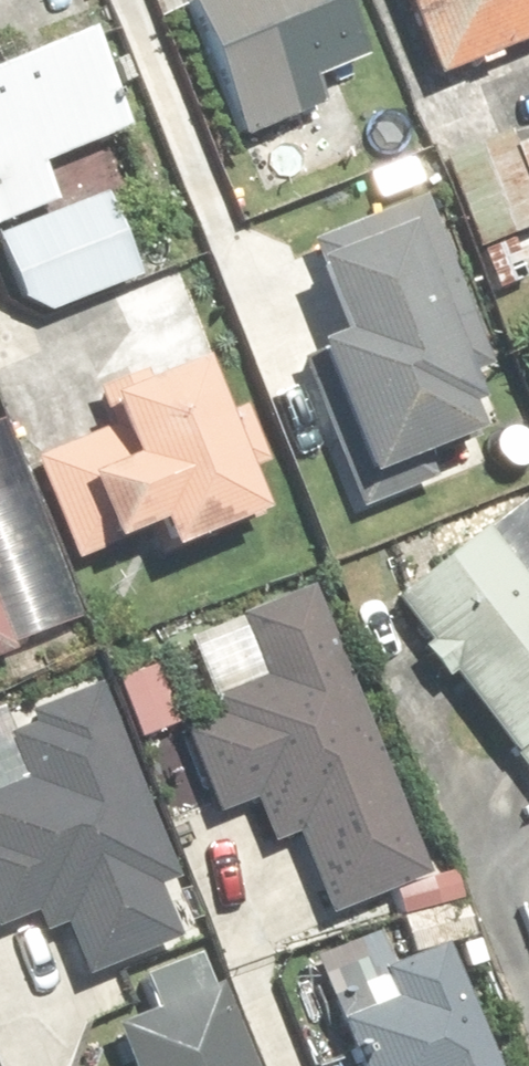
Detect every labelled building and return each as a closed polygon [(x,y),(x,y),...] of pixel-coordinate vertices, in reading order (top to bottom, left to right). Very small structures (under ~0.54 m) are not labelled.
[(332,105),(323,80),(365,64),(340,0),(191,0),(188,1),(241,139),(332,105)] [(442,79),(528,44),(528,0),(410,0),(442,79)] [(0,70),(0,224),(59,199),(46,167),(130,131),(88,33),(0,70)] [(517,147),(501,107),(428,136),(443,174),(449,172),(498,294),(528,282),(528,271),(517,240),(528,235),(528,142),(517,147)] [(107,198),(0,239),(0,245),(22,300),(50,315),(140,280),(107,198)] [(432,200),(314,243),(347,333),(318,344),(365,474),(482,432),(476,414),(486,410),(474,377),(493,370),(432,200)] [(81,562),(158,528),(171,555),(264,514),(245,472),(269,461),(245,408),(225,417),(202,366),(100,412),(107,428),(36,460),(81,562)] [(395,596),(427,643),(419,648),(446,689),(457,681),(528,786),(528,504),(395,596)] [(292,840),(330,919),(433,868),(311,585),(245,617),(273,676),(214,704),(219,715),(182,733),(224,819),(255,804),(276,848),(292,840)] [(19,648),(0,601),(0,656),(19,648)] [(148,666),(116,678),(139,741),(171,729),(148,666)] [(102,681),(36,707),(39,715),(0,730),(0,741),(17,783),(0,790),(0,942),(33,929),(43,952),(69,941),(101,1021),(142,1005),(129,973),(199,945),(177,889),(184,886),(102,681)] [(324,976),(335,1004),(344,1001),(348,1011),(339,1015),(359,1065),(494,1065),(450,951),(479,940),(454,875),(392,899),(415,958),(393,967),(387,952),(324,976)] [(141,984),(152,1010),(111,1028),(128,1065),(251,1065),(204,956),(141,984)]
